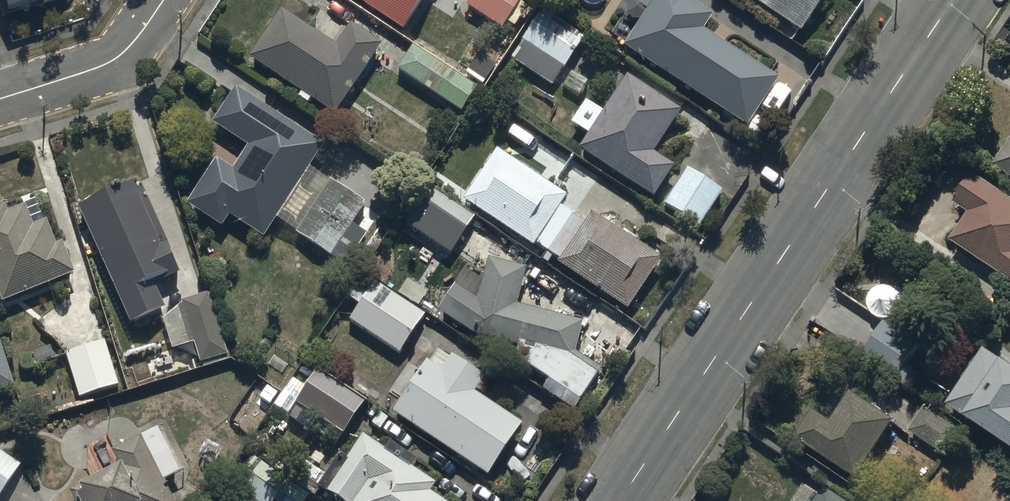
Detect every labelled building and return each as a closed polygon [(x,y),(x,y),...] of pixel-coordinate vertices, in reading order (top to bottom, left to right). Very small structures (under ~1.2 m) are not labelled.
[(4,21),(46,9),(54,14),(63,0),(0,0),(0,7),(4,21)] [(404,35),(427,0),(352,0),(404,35)] [(466,6),(502,30),(506,24),(515,30),(529,9),(521,4),(524,0),(470,0),(466,6)] [(623,51),(747,130),(752,122),(760,127),(778,97),(772,93),(779,82),(705,34),(715,19),(685,0),(639,0),(635,7),(647,14),(623,51)] [(801,35),(825,0),(750,0),(801,35)] [(283,11),(249,60),(299,95),(296,100),(308,108),(311,104),(334,119),(384,48),(351,25),(335,47),(283,11)] [(542,11),(511,61),(554,87),(555,85),(579,100),(580,99),(589,84),(565,70),(585,38),(542,11)] [(414,48),(397,73),(461,116),(478,90),(414,48)] [(479,58),(465,76),(483,89),(497,71),(479,58)] [(588,137),(579,150),(654,201),(675,171),(654,157),(683,114),(629,78),(604,115),(580,99),(579,100),(564,121),(588,137)] [(323,148),(235,90),(212,124),(225,132),(208,158),(216,163),(186,207),(222,231),(230,218),(264,240),(275,223),(347,270),(381,219),(308,170),(323,148)] [(995,166),(1009,176),(1009,144),(995,166)] [(496,152),(463,201),(629,313),(663,263),(592,216),(586,225),(562,208),(567,200),(496,152)] [(723,193),(686,171),(663,209),(700,231),(723,193)] [(952,242),(1009,280),(1009,197),(978,175),(951,215),(964,223),(952,242)] [(160,248),(132,185),(76,210),(129,328),(167,311),(157,290),(183,278),(167,244),(160,248)] [(427,190),(405,226),(452,255),(474,219),(427,190)] [(0,210),(0,304),(1,307),(75,278),(62,247),(55,249),(37,201),(7,213),(5,208),(0,210)] [(548,383),(542,394),(577,414),(601,372),(575,355),(583,325),(518,308),(526,273),(489,262),(477,301),(454,289),(438,315),(489,343),(517,350),(511,362),(548,383)] [(375,283),(349,323),(400,357),(426,318),(418,312),(431,293),(408,278),(395,297),(375,283)] [(195,345),(201,365),(227,358),(210,296),(179,305),(180,309),(164,322),(172,352),(195,345)] [(889,323),(864,357),(909,390),(917,379),(905,371),(922,347),(889,323)] [(14,389),(0,342),(0,394),(14,389)] [(106,344),(65,357),(78,399),(119,387),(106,344)] [(986,349),(948,406),(1009,447),(1009,367),(986,349)] [(425,363),(391,416),(488,480),(522,427),(498,412),(509,395),(452,358),(450,361),(438,353),(430,366),(425,363)] [(319,372),(296,405),(344,439),(367,405),(319,372)] [(824,403),(797,442),(856,482),(897,421),(854,393),(840,414),(824,403)] [(164,484),(190,471),(167,426),(110,455),(118,470),(68,496),(70,500),(173,500),(164,484)] [(431,496),(437,487),(413,471),(416,466),(386,446),(382,452),(362,438),(347,462),(339,457),(318,489),(337,500),(438,500),(431,496)] [(20,468),(0,454),(0,497),(20,468)] [(255,459),(234,491),(249,500),(309,500),(311,498),(255,459)]
